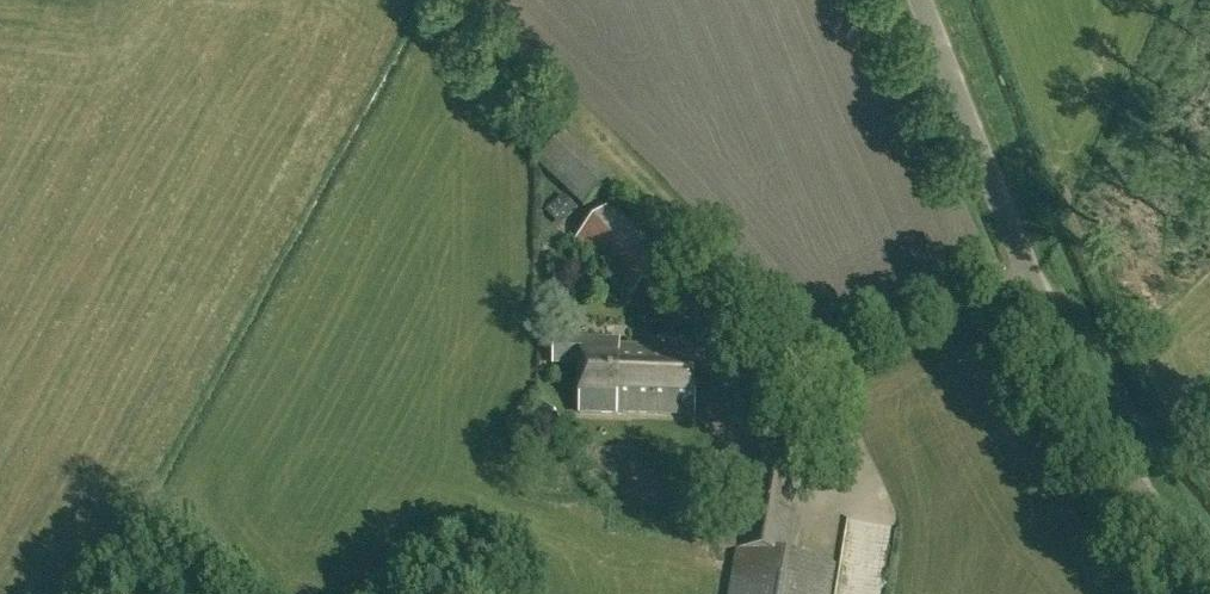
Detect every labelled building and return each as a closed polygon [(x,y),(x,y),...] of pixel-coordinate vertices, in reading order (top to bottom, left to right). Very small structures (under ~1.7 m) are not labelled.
[(583,207),(612,177),(566,134),(538,163),(583,207)] [(576,208),(562,194),(545,211),(560,225),(576,208)] [(630,295),(669,254),(613,200),(573,242),(630,295)] [(619,342),(553,340),(553,362),(580,363),(579,411),(617,412),(618,411),(619,344),(619,342)] [(696,346),(619,344),(618,411),(695,413),(696,346)] [(731,469),(719,547),(736,548),(790,554),(802,475),(749,467),(748,471),(731,469)] [(736,548),(736,550),(728,593),(831,593),(836,562),(790,554),(736,548)]
